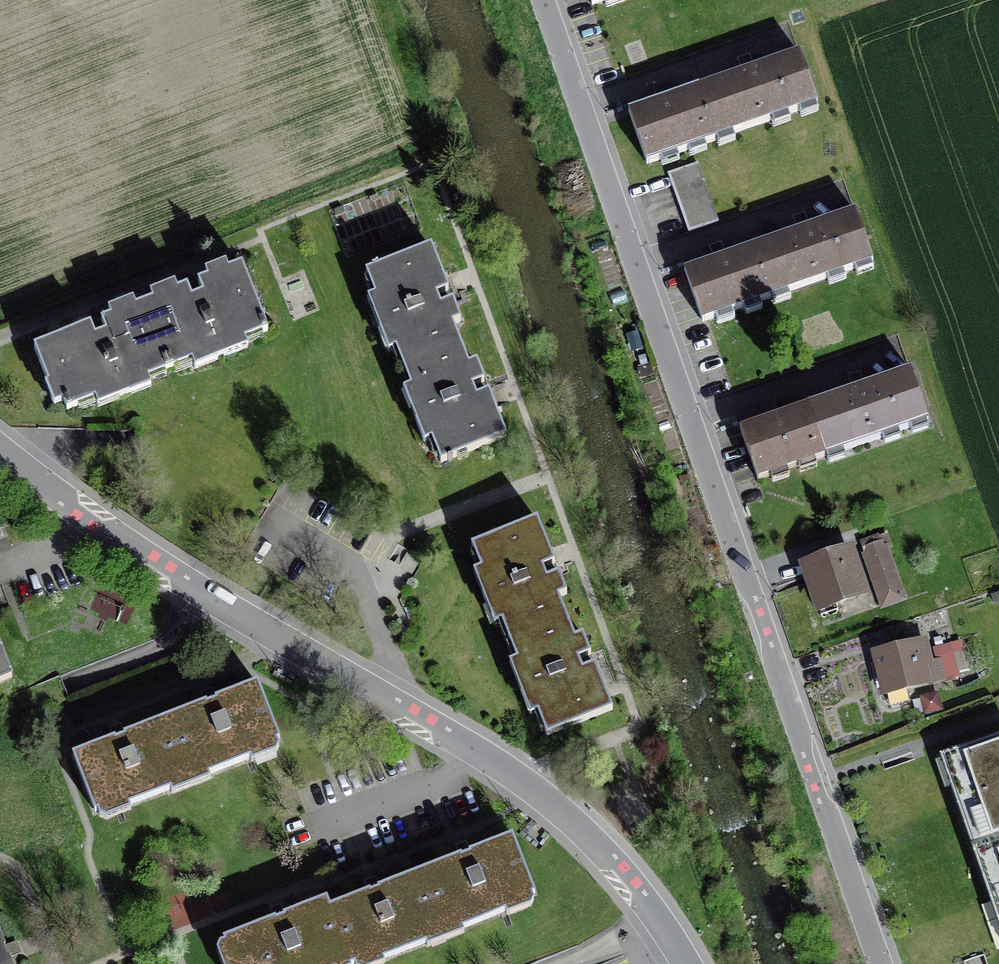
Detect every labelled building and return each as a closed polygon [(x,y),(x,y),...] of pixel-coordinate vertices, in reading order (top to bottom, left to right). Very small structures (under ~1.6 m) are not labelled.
[(742,73),(698,89),(716,139),(817,104),(799,53),(755,69),(750,54),(737,59),(742,73)] [(716,139),(698,89),(671,98),(666,84),(653,88),(658,103),(630,113),(648,163),(716,139)] [(697,163),(668,173),(689,231),(718,221),(697,163)] [(753,247),(771,298),(872,262),(854,212),(810,227),(805,213),(792,217),(797,231),(753,247)] [(771,298),(753,247),(726,256),(721,242),(708,246),(713,261),(685,271),(703,322),(771,298)] [(366,274),(403,368),(461,346),(452,325),(460,322),(431,248),(366,274)] [(144,305),(170,370),(192,362),(195,369),(248,348),(245,341),(268,332),(242,267),(144,305)] [(170,370),(144,305),(34,349),(48,384),(46,385),(54,406),(63,402),(67,411),(95,400),(98,407),(151,386),(148,379),(170,370)] [(469,367),(461,346),(403,368),(441,463),(506,437),(477,364),(469,367)] [(809,404),(809,405),(827,455),(827,456),(928,421),(909,369),(865,384),(860,371),(847,375),(852,389),(809,404)] [(804,464),(827,455),(809,405),(781,415),(776,400),(763,405),(769,419),(740,429),(758,480),(770,475),(804,464)] [(109,465),(104,473),(121,484),(126,476),(109,465)] [(506,627),(512,643),(568,621),(560,601),(568,597),(538,522),(474,547),(484,572),(477,575),(498,629),(506,627)] [(886,533),(862,541),(884,605),(902,598),(885,547),(890,545),(886,533)] [(821,560),(804,566),(821,616),(824,617),(837,613),(839,610),(836,602),(865,592),(850,550),(832,556),(830,550),(819,554),(821,560)] [(576,642),(568,621),(512,643),(520,663),(512,666),(534,721),(540,718),(549,742),(614,717),(583,639),(576,642)] [(924,642),(876,654),(885,692),(927,682),(923,663),(929,662),(924,642)] [(0,648),(0,682),(11,677),(0,648)] [(165,720),(187,776),(203,770),(205,775),(253,757),(251,751),(279,741),(257,684),(165,720)] [(187,776),(165,720),(73,755),(95,812),(124,801),(126,806),(173,788),(171,782),(187,776)] [(988,846),(998,843),(998,738),(956,753),(965,781),(953,785),(967,825),(979,821),(988,846)] [(420,873),(444,935),(508,910),(506,904),(534,893),(512,837),(420,873)] [(988,846),(998,874),(986,878),(998,916),(998,843),(988,846)] [(329,908),(328,908),(350,963),(349,963),(353,963),(378,954),(380,960),(444,935),(420,873),(329,908)] [(329,908),(326,900),(225,939),(232,958),(227,960),(228,963),(348,963),(349,963),(350,963),(328,908),(329,908)] [(0,934),(0,963),(12,963),(0,934)]
